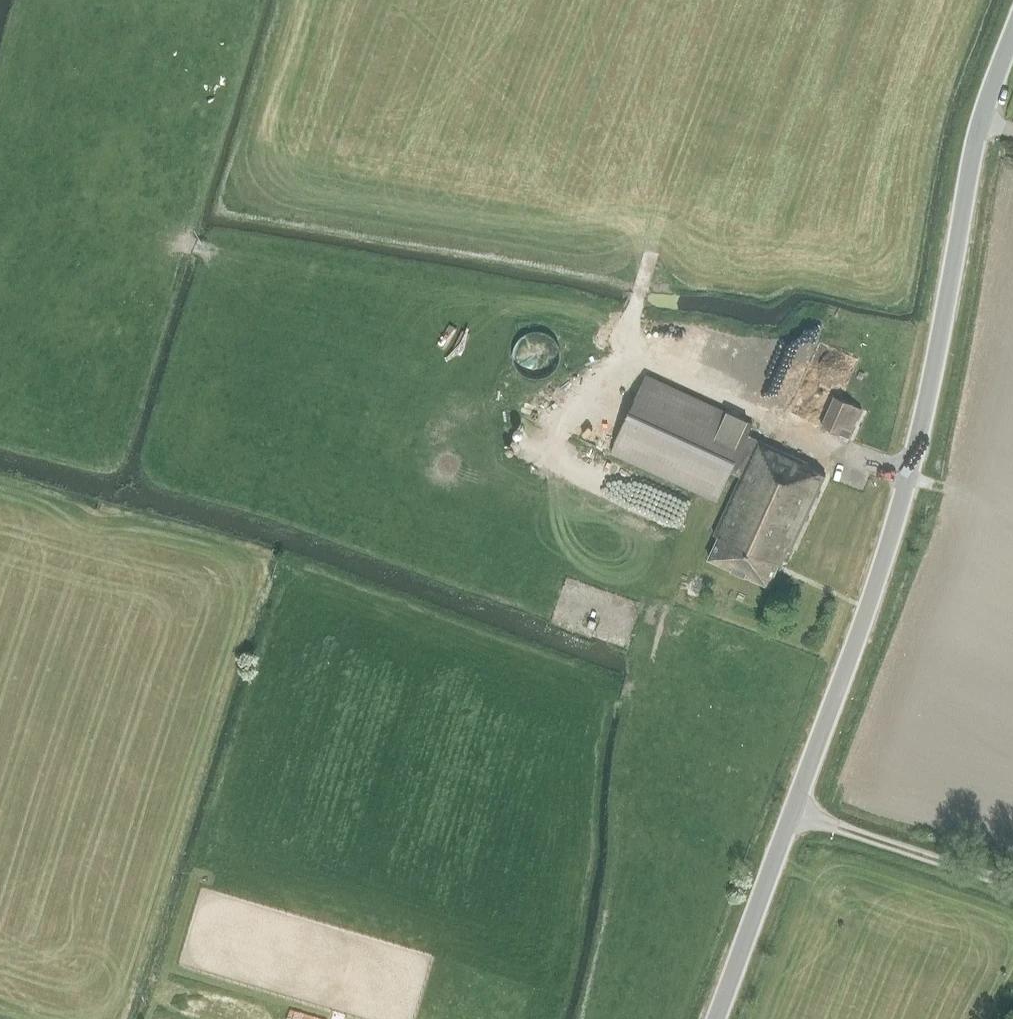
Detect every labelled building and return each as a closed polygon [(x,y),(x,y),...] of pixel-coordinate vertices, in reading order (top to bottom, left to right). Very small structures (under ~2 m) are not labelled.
[(790,551),(826,476),(806,468),(808,463),(748,435),(752,424),(646,376),(610,452),(716,501),(730,472),(740,476),(714,535),(718,538),(709,559),(769,586),(778,565),(781,566),(788,550),(790,551)] [(821,426),(848,438),(862,408),(834,396),(821,426)]
